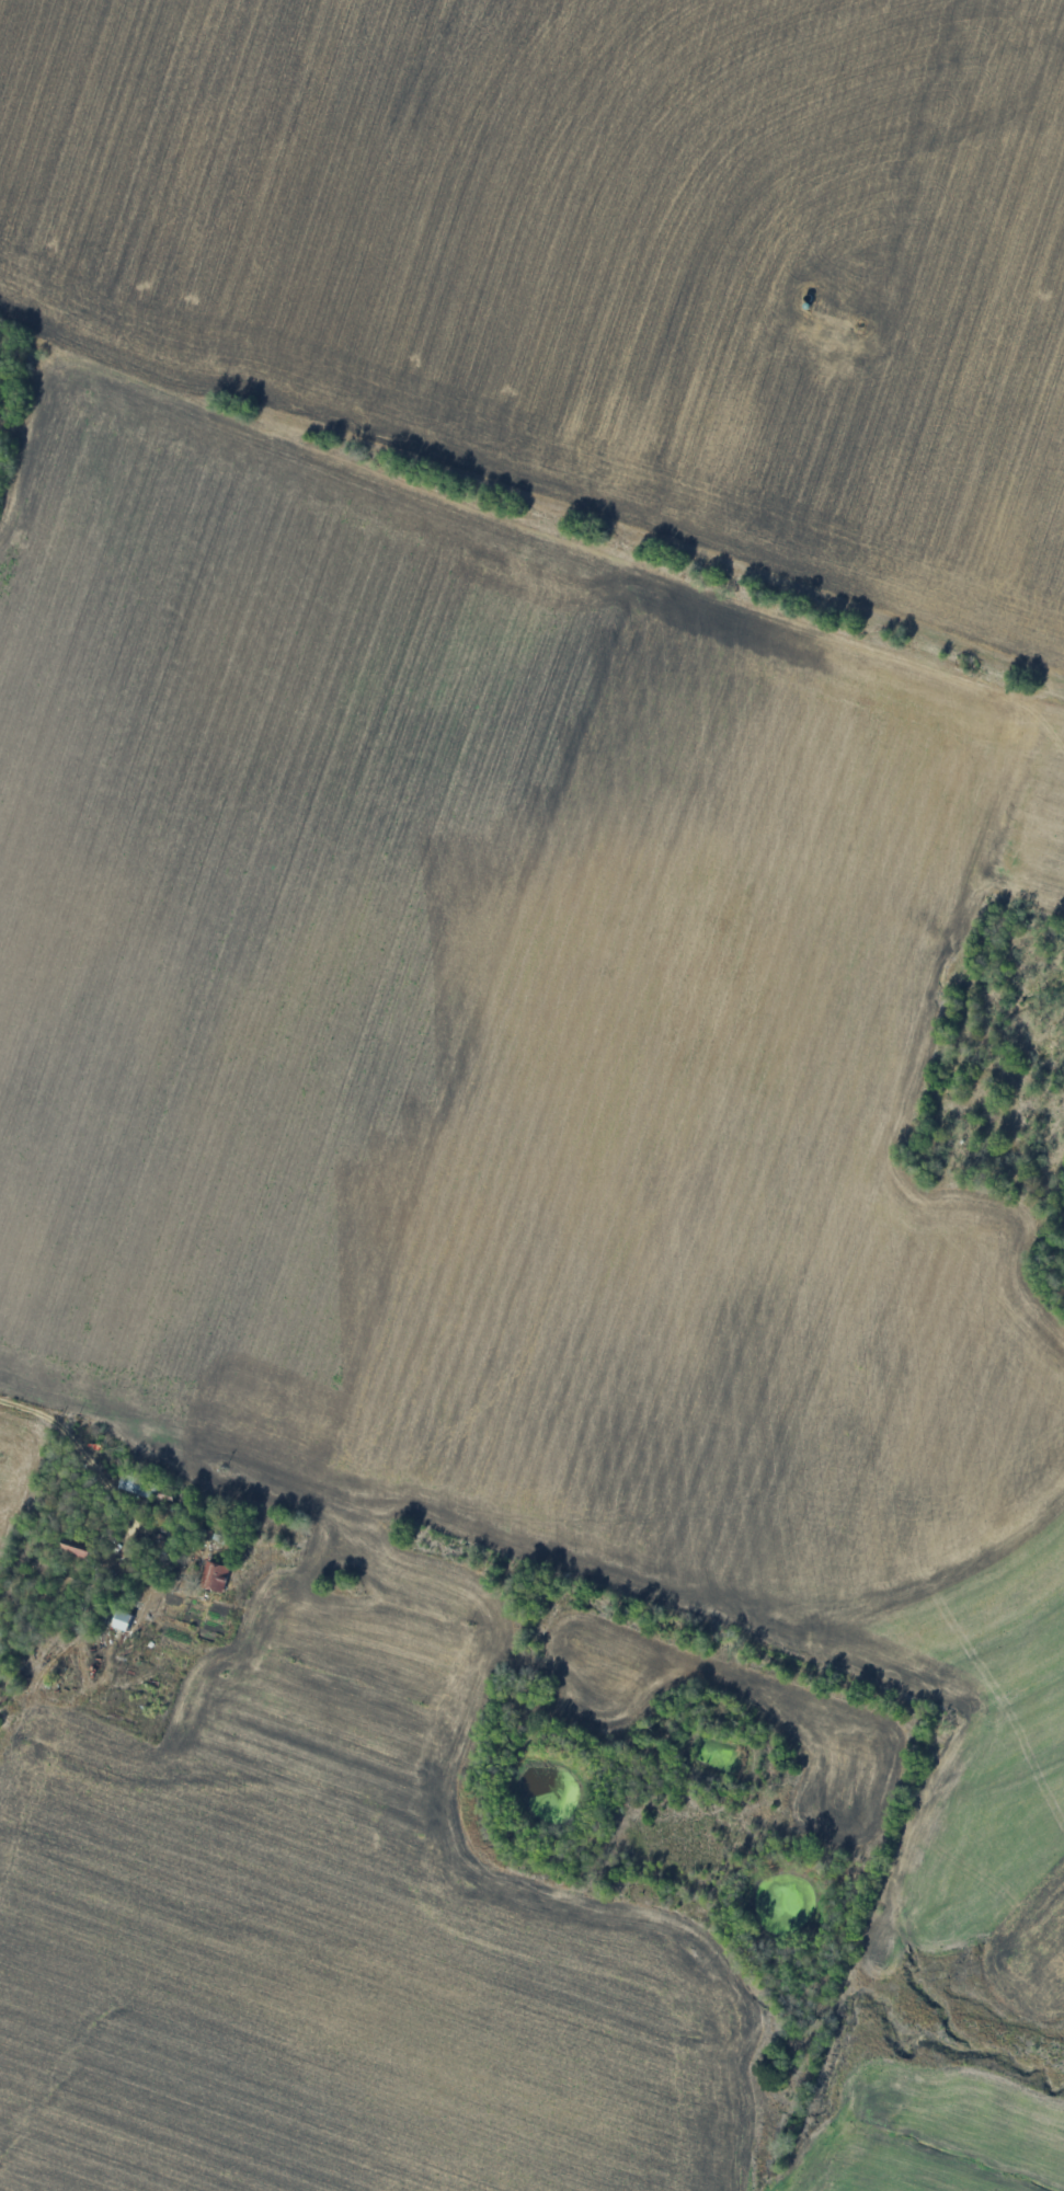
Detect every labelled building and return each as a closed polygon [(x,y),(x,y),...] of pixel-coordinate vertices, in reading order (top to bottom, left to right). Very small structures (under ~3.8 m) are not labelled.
[(224,1592),(229,1567),(205,1562),(200,1587),(224,1592)] [(132,1615),(116,1611),(112,1628),(128,1632),(132,1615)]
